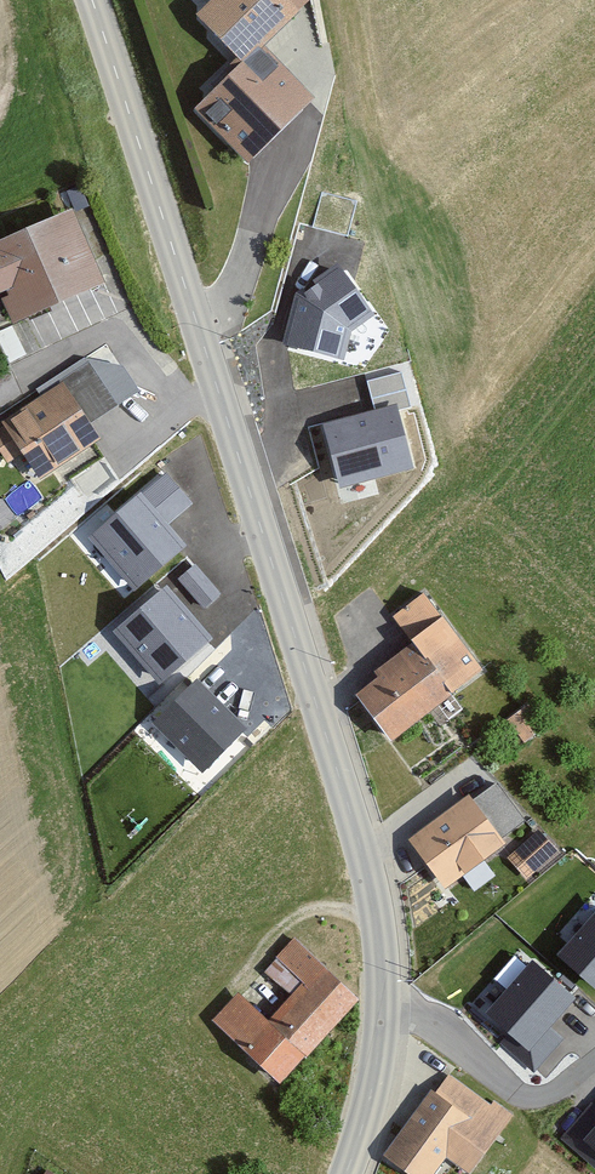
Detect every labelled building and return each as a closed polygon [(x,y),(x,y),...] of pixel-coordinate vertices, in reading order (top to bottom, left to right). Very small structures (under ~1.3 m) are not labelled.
[(301,0),(211,0),(203,8),(245,58),(200,100),(257,163),(323,91),(272,46),(303,2),(301,0)] [(81,204),(0,240),(0,273),(21,317),(110,276),(81,204)] [(308,253),(280,339),(346,360),(366,298),(351,293),(358,269),(308,253)] [(83,324),(72,297),(0,326),(0,336),(7,354),(83,324)] [(337,483),(413,467),(400,405),(411,402),(404,367),(367,375),(374,408),(323,418),(337,483)] [(64,375),(0,417),(0,435),(37,474),(101,428),(64,375)] [(73,475),(88,495),(117,474),(103,454),(73,475)] [(85,533),(134,589),(189,541),(140,485),(85,533)] [(201,558),(180,570),(200,604),(221,592),(201,558)] [(165,580),(112,627),(161,680),(213,633),(165,580)] [(484,662),(416,581),(383,606),(406,634),(370,655),(372,665),(356,681),(390,729),(484,662)] [(200,767),(246,725),(199,673),(152,715),(200,767)] [(535,714),(517,690),(498,707),(516,731),(535,714)] [(506,836),(462,784),(402,824),(439,880),(496,837),(517,866),(551,836),(532,816),(506,836)] [(559,953),(594,984),(594,911),(559,953)] [(279,1085),(357,998),(283,932),(205,1020),(279,1085)] [(533,958),(486,1012),(511,1034),(503,1043),(535,1071),(562,1040),(549,1029),(577,996),(533,958)] [(500,1096),(440,1058),(379,1137),(414,1173),(437,1152),(462,1170),(500,1096)] [(561,1137),(594,1166),(594,1105),(591,1102),(561,1137)]
